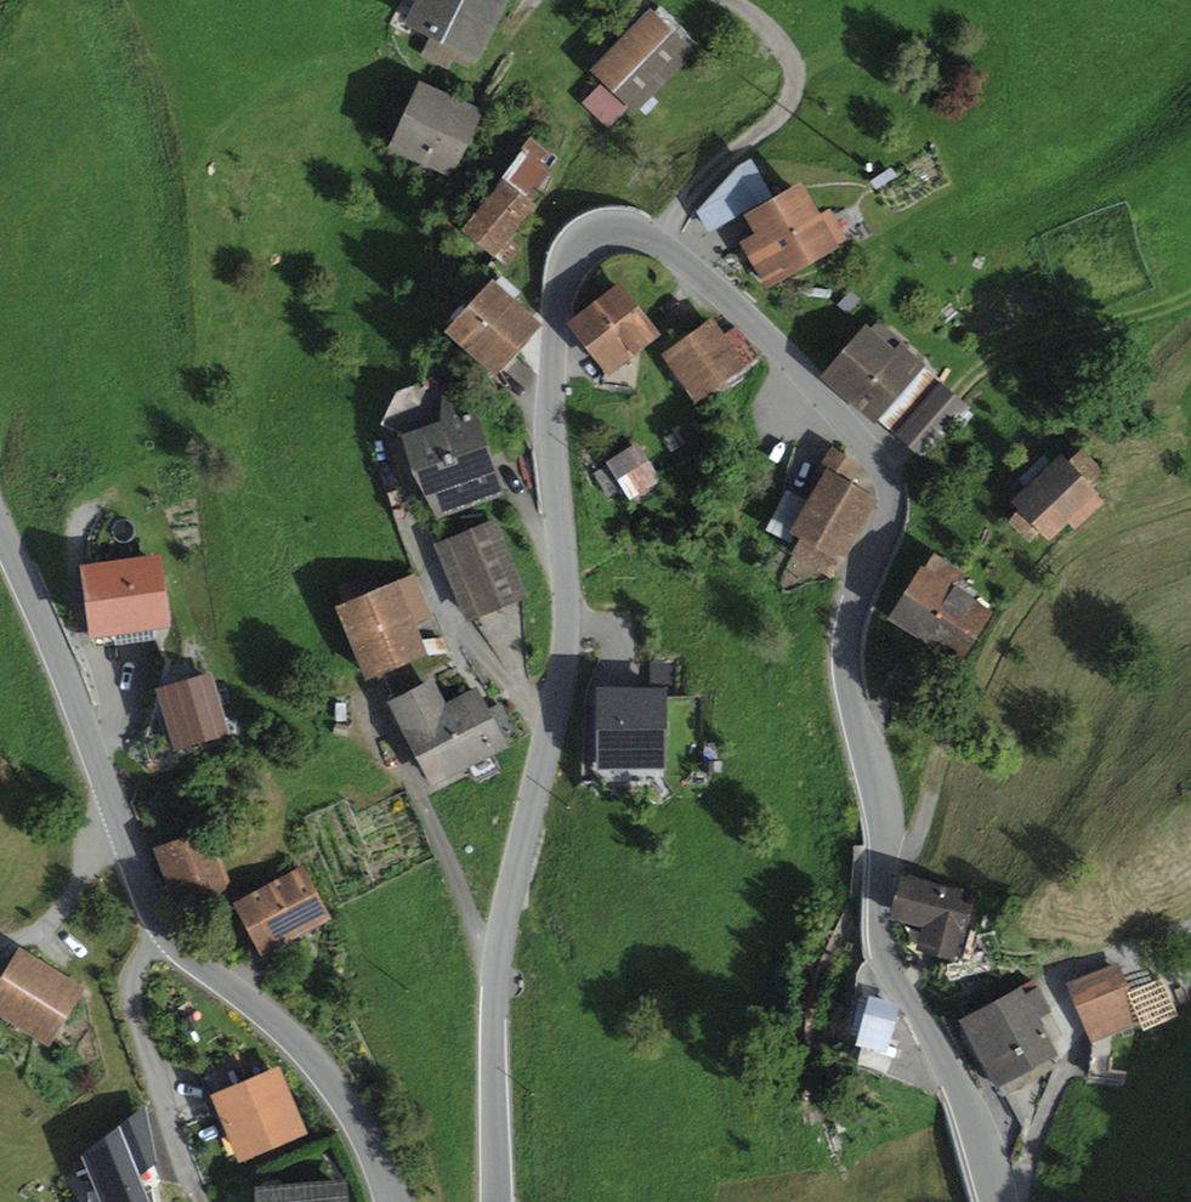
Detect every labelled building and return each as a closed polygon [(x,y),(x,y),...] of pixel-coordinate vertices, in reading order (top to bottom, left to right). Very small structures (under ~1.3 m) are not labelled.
[(407,26),(431,38),(423,55),(449,69),(452,63),(469,71),(474,60),(480,63),(511,0),(420,0),(407,26)] [(602,84),(583,103),(608,127),(628,107),(636,114),(696,51),(650,7),(589,72),(602,84)] [(484,112),(419,82),(388,150),(453,180),(484,112)] [(506,179),(461,232),(504,266),(521,249),(511,239),(539,208),(528,200),(554,171),(550,167),(558,157),(533,134),(522,149),(524,151),(504,177),(506,179)] [(738,167),(696,211),(709,234),(760,204),(738,167)] [(756,236),(741,245),(767,291),(841,249),(839,246),(848,241),(830,210),(821,216),(803,185),(745,217),(756,236)] [(493,281),(445,334),(494,379),(543,326),(493,281)] [(622,284),(567,325),(607,378),(661,337),(622,284)] [(715,320),(662,357),(696,405),(761,359),(738,326),(725,335),(715,320)] [(866,324),(819,378),(874,426),(877,423),(925,369),(927,366),(901,343),(895,350),(866,324)] [(892,435),(940,381),(925,369),(877,423),(892,435)] [(381,425),(404,435),(437,522),(506,496),(467,396),(436,380),(397,395),(381,425)] [(940,381),(892,435),(909,450),(923,462),(971,408),(955,394),(940,381)] [(640,443),(592,471),(608,499),(622,491),(629,502),(663,483),(640,443)] [(795,538),(800,541),(793,554),(831,580),(841,563),(844,565),(880,502),(852,484),(862,467),(832,447),(821,466),(827,469),(808,501),(787,490),(766,532),(791,545),(795,538)] [(1062,456),(1012,504),(1019,511),(1007,524),(1031,544),(1040,533),(1050,543),(1069,526),(1076,532),(1104,503),(1099,497),(1100,495),(1093,488),(1107,475),(1083,449),(1069,463),(1062,456)] [(495,520),(434,546),(468,624),(529,598),(495,520)] [(967,575),(933,553),(891,619),(959,663),(992,612),(958,590),(967,575)] [(162,558),(82,569),(92,640),(171,629),(162,558)] [(415,576),(335,609),(367,683),(430,656),(416,624),(432,617),(415,576)] [(677,662),(651,662),(651,687),(664,687),(677,687),(677,662)] [(219,672),(163,689),(181,748),(237,731),(219,672)] [(435,680),(388,705),(433,788),(508,748),(504,739),(517,732),(501,702),(490,708),(478,686),(447,703),(435,680)] [(651,687),(597,687),(597,768),(664,768),(664,687),(651,687)] [(213,831),(157,851),(176,902),(232,882),(213,831)] [(306,866),(239,902),(266,952),(333,915),(306,866)] [(977,893),(900,876),(890,921),(922,928),(917,953),(961,963),(977,893)] [(19,948),(0,980),(0,1019),(50,1049),(87,989),(19,948)] [(1119,963),(1066,985),(1092,1044),(1144,1022),(1119,963)] [(1022,989),(959,1023),(998,1094),(1064,1059),(1043,1021),(1054,1015),(1040,989),(1026,996),(1022,989)] [(900,1007),(870,999),(859,1038),(889,1046),(900,1007)] [(310,1135),(279,1068),(210,1099),(240,1166),(310,1135)] [(69,1173),(80,1201),(143,1201),(152,1198),(132,1148),(69,1173)] [(253,1188),(254,1201),(349,1201),(347,1180),(253,1188)]
